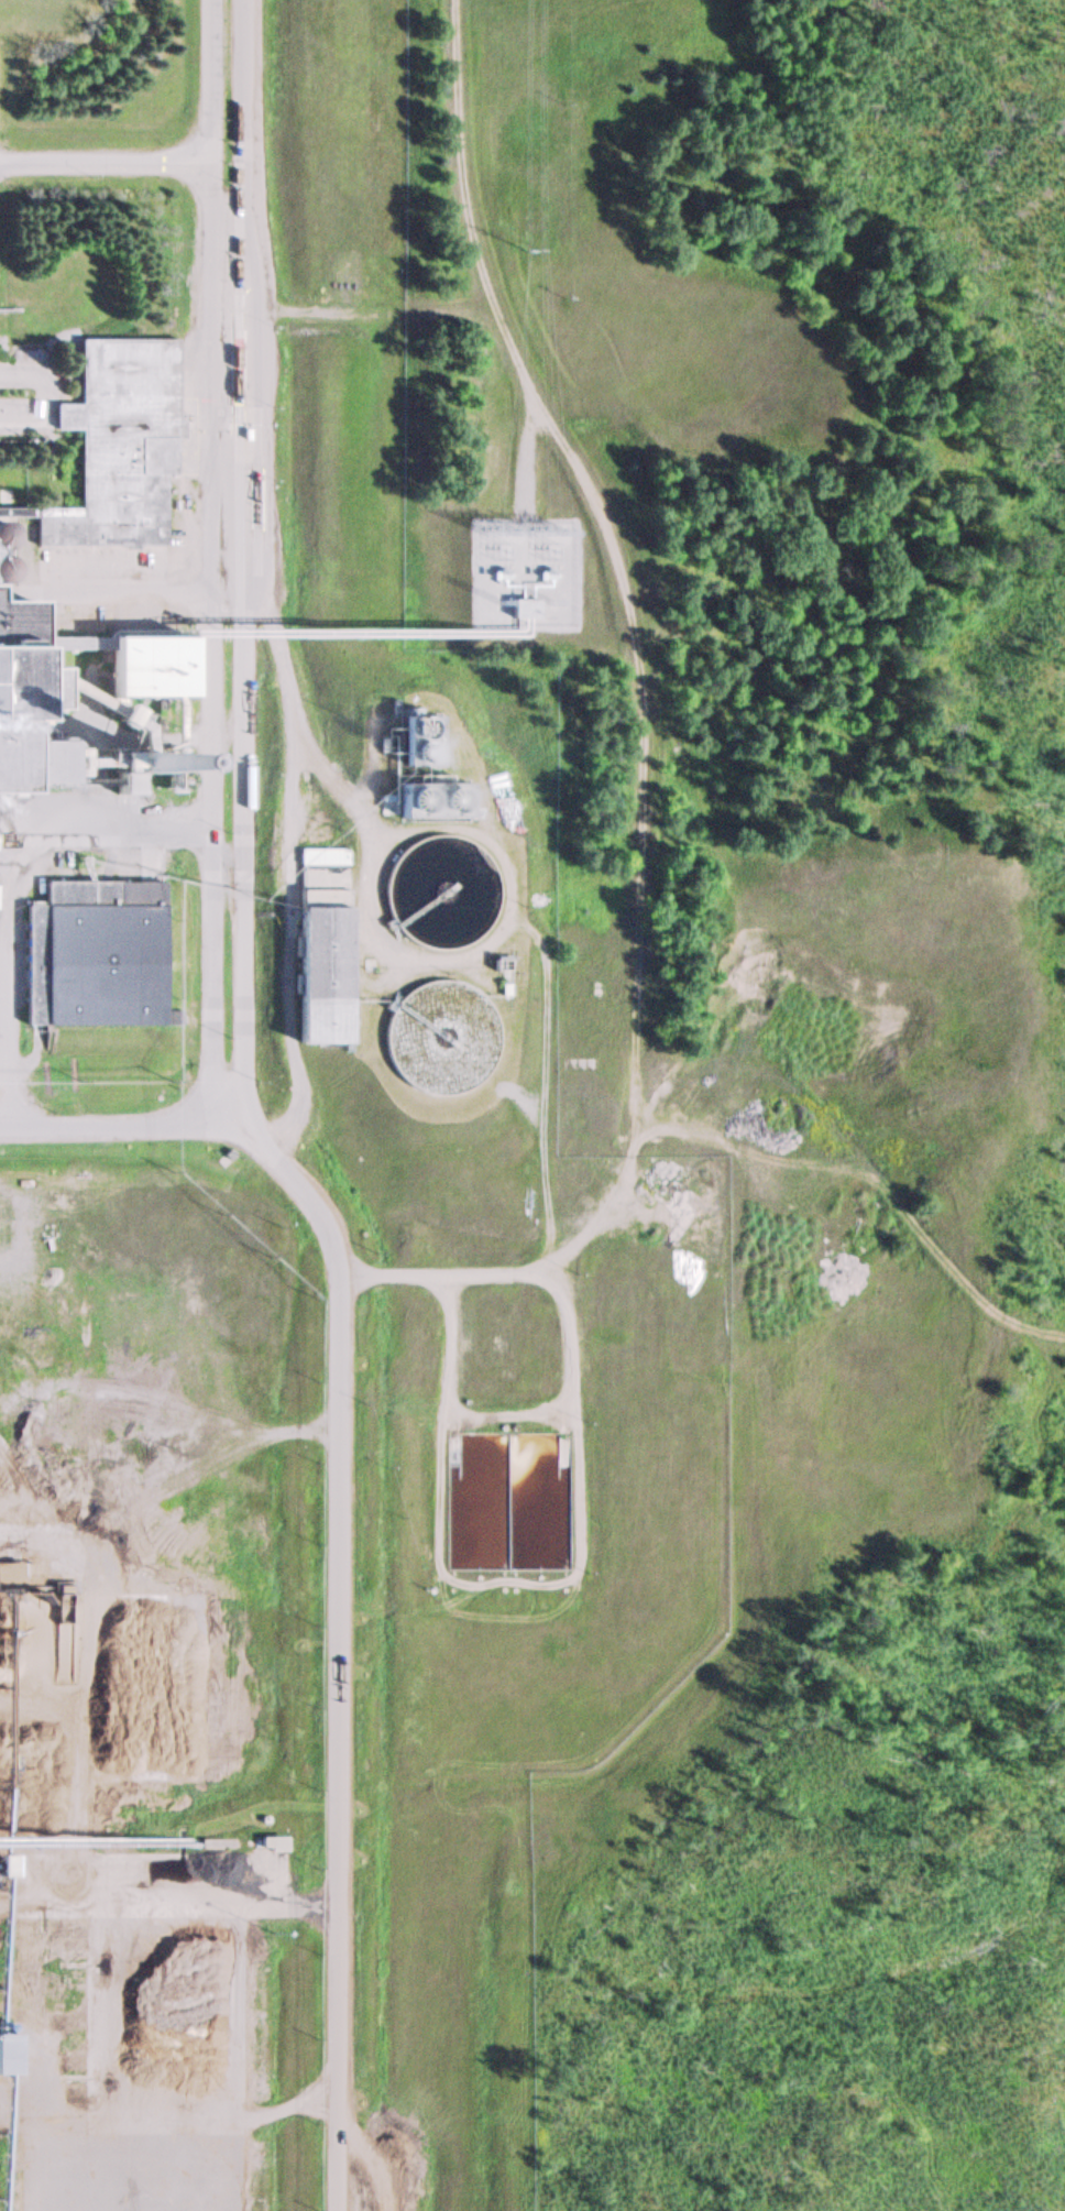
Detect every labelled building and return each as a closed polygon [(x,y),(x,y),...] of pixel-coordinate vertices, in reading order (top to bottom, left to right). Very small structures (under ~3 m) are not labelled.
[(75,337),(176,337),(176,419),(185,419),(185,439),(172,439),(172,473),(161,473),(161,545),(32,546),(33,516),(33,507),(77,507),(77,426),(52,426),(52,402),(75,402),(75,337)] [(0,508),(0,516),(33,516),(33,507),(0,508)] [(39,721),(0,721),(0,596),(36,596),(37,635),(37,648),(36,661),(68,661),(67,712),(39,712),(39,721)] [(506,618),(530,618),(530,601),(506,601),(506,618)] [(90,635),(37,635),(37,648),(90,648),(90,635)] [(195,699),(196,636),(90,635),(90,648),(90,699),(195,699)] [(425,765),(424,718),(396,718),(397,747),(417,747),(417,758),(401,758),(401,766),(425,765)] [(14,793),(0,793),(0,737),(50,737),(50,779),(14,779),(14,793)] [(402,784),(402,786),(380,786),(379,820),(453,821),(453,809),(467,809),(467,784),(402,784)] [(381,938),(462,956),(486,851),(405,833),(381,938)] [(298,844),(351,843),(352,1042),(299,1042),(298,844)] [(26,898),(51,898),(51,876),(166,876),(166,1020),(26,1020),(26,898)] [(473,996),(409,975),(377,1074),(441,1095),(473,996)] [(0,1566),(0,1589),(16,1589),(16,1566),(0,1566)] [(10,1876),(10,1853),(0,1853),(0,1876),(10,1876)]
